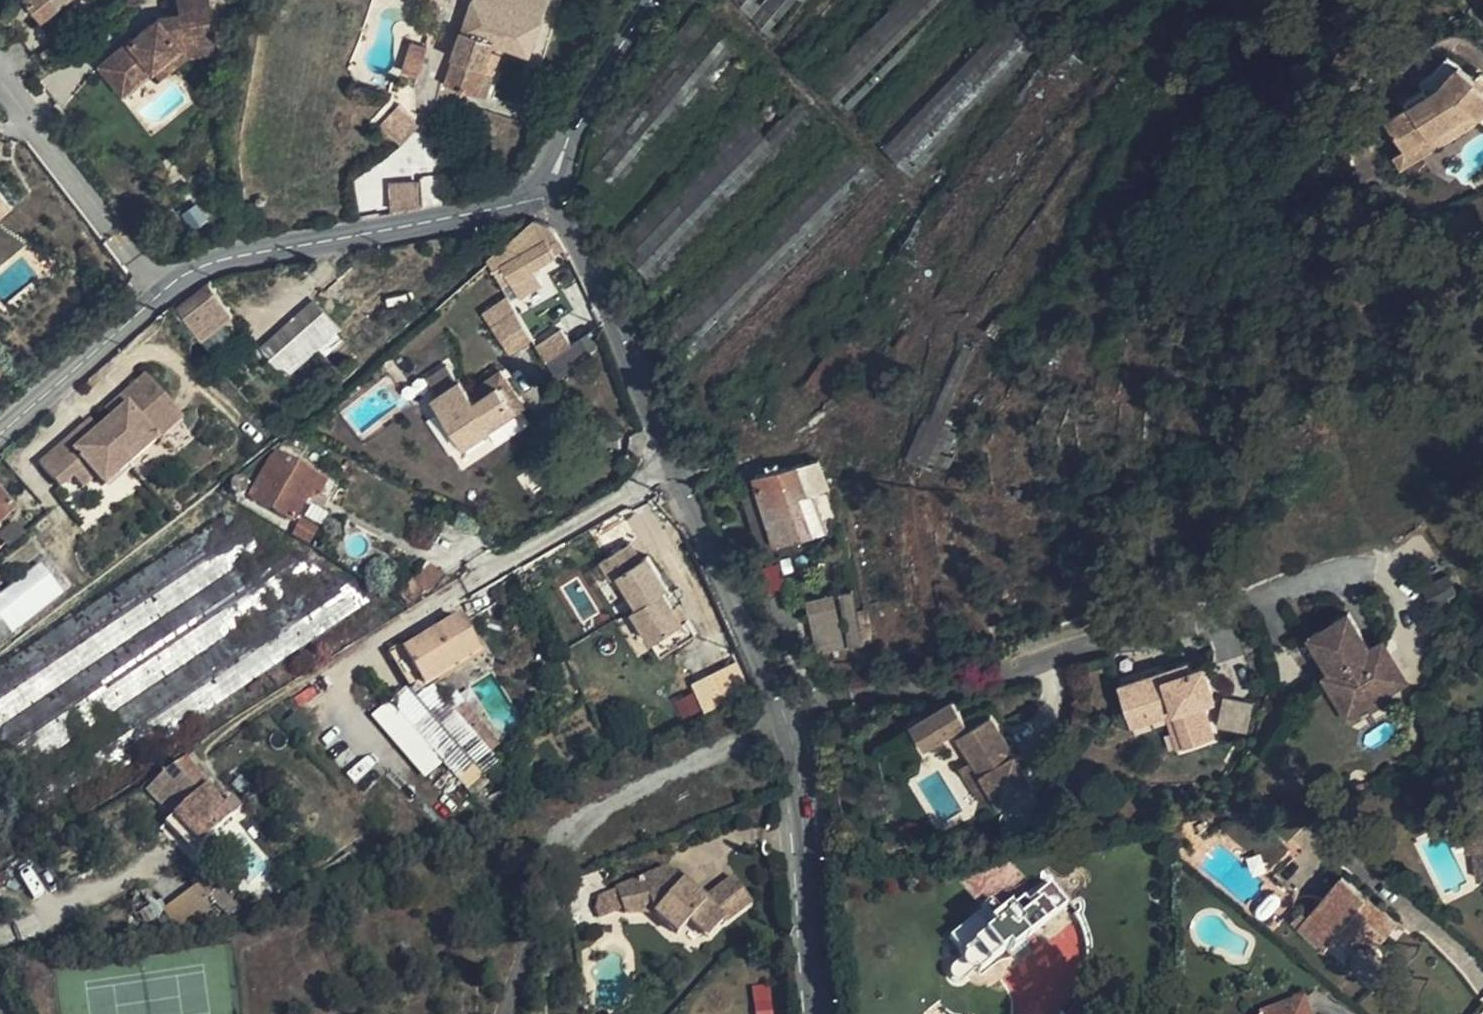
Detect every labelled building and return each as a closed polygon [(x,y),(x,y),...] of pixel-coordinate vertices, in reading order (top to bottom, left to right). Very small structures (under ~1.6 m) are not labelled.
[(47,27),(68,11),(63,4),(67,0),(24,0),(47,27)] [(110,53),(136,83),(179,46),(186,55),(219,49),(210,0),(176,0),(178,11),(154,15),(110,53)] [(444,85),(476,95),(483,74),(494,41),(530,53),(549,0),(472,0),(444,85)] [(776,43),(813,0),(726,0),(776,43)] [(815,82),(846,112),(957,0),(897,0),(815,82)] [(861,126),(920,183),(1014,84),(1009,78),(1038,47),(995,0),(983,0),(861,126)] [(698,8),(589,135),(581,178),(620,212),(754,56),(698,8)] [(427,46),(412,41),(402,71),(417,76),(427,46)] [(151,70),(158,77),(186,55),(179,46),(151,70)] [(110,53),(97,64),(122,94),(136,83),(110,53)] [(1432,91),(1454,65),(1445,58),(1429,77),(1418,85),(1424,95),(1432,91)] [(1470,115),(1481,124),(1482,125),(1482,97),(1470,85),(1474,80),(1455,64),(1454,65),(1432,91),(1424,95),(1383,119),(1403,154),(1470,115)] [(483,74),(476,95),(487,97),(493,77),(483,74)] [(611,242),(662,294),(824,127),(797,102),(764,134),(739,109),(611,242)] [(400,104),(379,123),(401,146),(415,121),(400,104)] [(1470,115),(1403,154),(1391,161),(1398,172),(1481,124),(1470,115)] [(388,186),(390,210),(420,208),(419,183),(388,186)] [(12,207),(5,199),(0,203),(0,216),(12,207)] [(524,227),(482,267),(490,279),(498,275),(506,287),(552,259),(546,248),(554,242),(542,232),(524,227)] [(552,259),(506,287),(512,298),(565,265),(554,242),(546,248),(552,259)] [(199,293),(169,316),(191,346),(197,342),(214,330),(223,324),(199,293)] [(314,300),(256,346),(283,380),(341,333),(314,300)] [(491,327),(510,316),(503,304),(484,315),(491,327)] [(574,343),(595,330),(587,314),(529,349),(538,365),(541,364),(574,343)] [(502,357),(525,343),(510,316),(491,327),(487,330),(502,357)] [(214,330),(197,342),(202,350),(206,348),(220,338),(214,330)] [(957,331),(906,455),(947,471),(996,348),(957,331)] [(585,360),(574,343),(541,364),(552,381),(585,360)] [(436,395),(456,382),(445,366),(425,380),(436,395)] [(75,435),(36,469),(55,491),(67,480),(77,492),(93,478),(100,486),(175,422),(140,382),(115,403),(121,411),(107,423),(93,435),(83,444),(75,435)] [(454,387),(426,405),(457,452),(479,436),(476,430),(503,411),(490,393),(468,408),(454,387)] [(107,423),(121,411),(115,403),(101,416),(107,423)] [(83,444),(93,435),(86,426),(82,429),(75,435),(83,444)] [(287,526),(311,480),(272,458),(248,505),(287,526)] [(828,492),(821,464),(801,468),(809,497),(828,492)] [(773,553),(821,541),(809,497),(801,468),(752,482),(759,504),(773,553)] [(311,480),(287,526),(299,532),(310,512),(316,500),(322,503),(330,490),(311,480)] [(10,514),(0,503),(0,522),(10,514)] [(738,510),(751,559),(773,553),(759,504),(738,510)] [(293,615),(288,606),(280,598),(270,580),(274,577),(264,567),(238,520),(0,656),(0,734),(6,741),(8,744),(105,689),(110,699),(122,711),(128,707),(153,683),(167,697),(144,719),(176,701),(193,684),(215,706),(210,698),(372,606),(348,582),(329,592),(324,598),(293,615)] [(309,527),(300,542),(317,552),(321,546),(326,537),(309,527)] [(32,532),(0,556),(0,642),(72,586),(32,532)] [(627,547),(618,553),(629,570),(638,564),(627,547)] [(665,592),(644,560),(629,570),(618,553),(598,565),(609,583),(616,579),(635,611),(630,614),(658,660),(693,638),(684,624),(679,626),(670,612),(660,595),(665,592)] [(428,568),(404,596),(416,606),(433,596),(445,579),(428,568)] [(1428,614),(1452,604),(1442,581),(1432,586),(1419,592),(1428,614)] [(812,653),(859,648),(854,595),(806,599),(812,653)] [(679,626),(684,624),(675,609),(670,612),(679,626)] [(1325,677),(1336,696),(1344,691),(1347,697),(1352,705),(1377,691),(1382,701),(1408,686),(1384,644),(1369,652),(1349,617),(1305,642),(1325,677)] [(397,659),(417,692),(472,660),(452,625),(397,659)] [(738,663),(690,681),(701,710),(749,692),(738,663)] [(1185,668),(1116,690),(1125,720),(1134,717),(1144,714),(1146,721),(1169,714),(1181,754),(1210,745),(1200,714),(1197,705),(1199,698),(1210,695),(1202,671),(1188,675),(1185,668)] [(1377,691),(1352,705),(1347,697),(1344,691),(1336,696),(1325,677),(1319,680),(1343,723),(1382,701),(1377,691)] [(304,691),(287,702),(301,723),(304,721),(318,712),(304,691)] [(481,795),(501,776),(489,763),(474,747),(428,696),(420,704),(411,694),(389,714),(470,804),(481,795)] [(694,694),(675,700),(682,718),(700,711),(694,694)] [(1214,710),(1210,695),(1199,698),(1197,705),(1200,714),(1214,710)] [(1247,734),(1253,704),(1222,698),(1216,728),(1247,734)] [(1031,793),(990,721),(967,735),(961,725),(950,706),(909,730),(924,757),(954,740),(971,769),(988,800),(995,813),(1031,793)] [(1181,754),(1169,714),(1146,721),(1144,714),(1134,717),(1125,720),(1130,735),(1164,724),(1174,756),(1181,754)] [(474,747),(489,763),(499,753),(494,749),(485,738),(474,747)] [(155,783),(139,799),(194,853),(224,822),(179,768),(155,783)] [(988,800),(971,769),(958,776),(961,781),(976,807),(988,800)] [(12,848),(0,831),(0,856),(12,848)] [(1479,855),(1475,856),(1478,878),(1482,877),(1482,855),(1479,855)] [(615,911),(618,918),(649,918),(673,940),(685,926),(701,941),(719,922),(720,925),(746,905),(728,881),(698,904),(685,892),(681,897),(674,890),(678,886),(663,871),(609,893),(615,911)] [(1396,920),(1340,877),(1298,927),(1324,948),(1337,933),(1356,948),(1354,950),(1352,955),(1352,962),(1354,968),(1357,972),(1362,975),(1369,976),(1375,974),(1380,970),(1382,967),(1384,961),(1383,955),(1380,949),(1377,946),(1396,920)] [(1271,878),(1262,890),(1277,902),(1280,898),(1286,890),(1271,878)] [(200,894),(216,910),(224,901),(218,896),(208,885),(200,894)] [(1066,911),(1046,885),(986,931),(984,928),(992,921),(986,914),(949,942),(978,978),(1005,957),(1008,960),(1024,947),(1022,945),(1066,911)] [(685,892),(678,886),(674,890),(681,897),(685,892)] [(588,912),(592,921),(615,911),(609,893),(592,900),(588,912)] [(673,940),(689,955),(701,941),(685,926),(673,940)] [(769,987),(755,987),(755,1013),(770,1013),(769,987)] [(1249,1013),(1302,1013),(1296,997),(1249,1013)]
